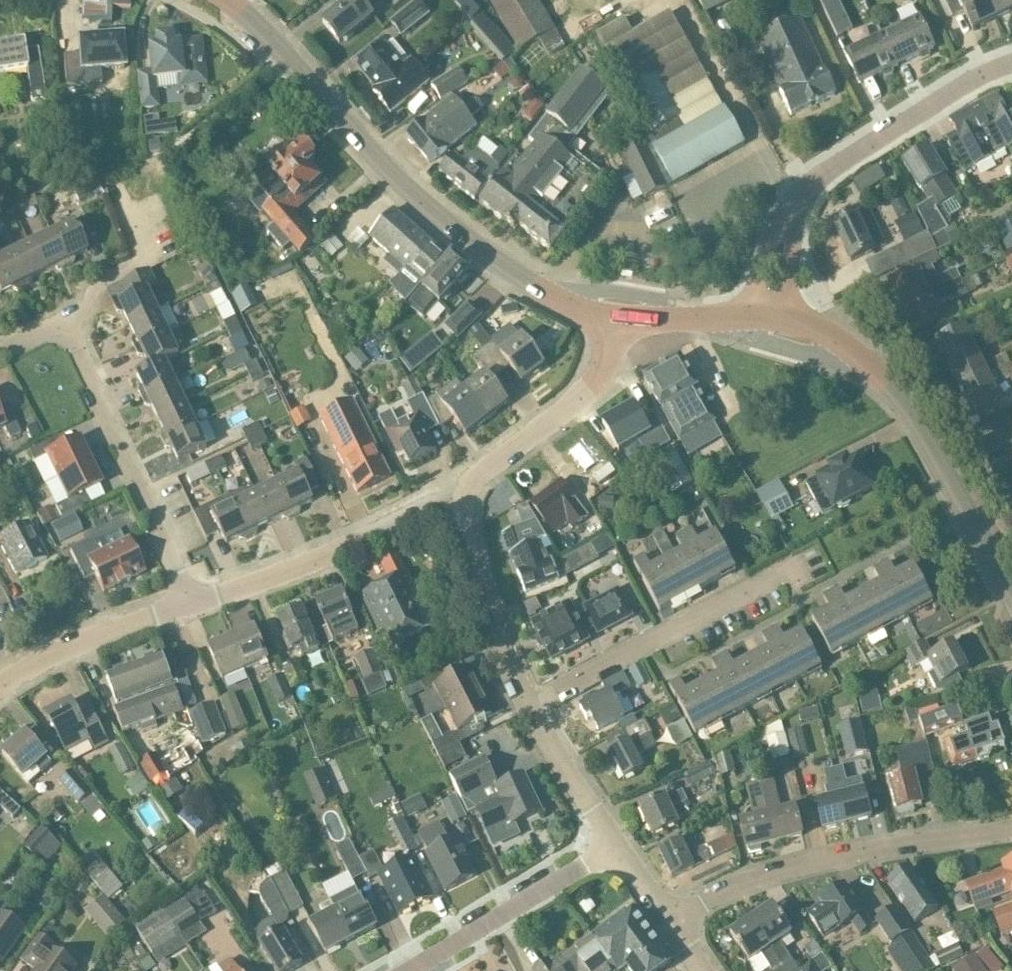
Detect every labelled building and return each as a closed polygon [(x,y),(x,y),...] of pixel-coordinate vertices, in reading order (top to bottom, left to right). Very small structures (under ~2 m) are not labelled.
[(131,6),(131,0),(80,0),(80,18),(109,18),(109,6),(131,6)] [(373,15),(365,5),(371,0),(345,0),(347,2),(323,22),(340,42),(373,15)] [(519,51),(539,39),(550,56),(566,46),(556,29),(540,0),(490,0),(519,51)] [(566,0),(555,0),(548,4),(556,16),(570,7),(566,0)] [(705,11),(726,0),(699,0),(705,11)] [(838,37),(853,30),(838,0),(820,0),(838,37)] [(964,11),(973,30),(998,19),(989,0),(944,0),(952,17),(964,11)] [(998,19),(1011,12),(1011,0),(989,0),(998,19)] [(392,24),(403,37),(430,14),(420,1),(392,24)] [(746,143),(725,107),(724,107),(670,11),(634,32),(626,19),(597,35),(628,93),(627,93),(652,135),(658,145),(653,148),(674,184),(746,143)] [(484,14),(471,24),(481,35),(493,24),(484,14)] [(920,17),(882,35),(897,66),(935,48),(920,17)] [(802,19),(758,39),(792,116),(837,96),(802,19)] [(172,46),(171,35),(155,37),(157,46),(149,47),(152,71),(138,73),(143,109),(157,107),(154,81),(179,78),(180,86),(204,83),(199,42),(178,44),(179,45),(172,46)] [(882,35),(845,52),(860,83),(897,66),(882,35)] [(78,41),(79,54),(63,55),(65,86),(101,84),(100,70),(122,68),(120,38),(78,41)] [(393,40),(384,45),(359,66),(377,89),(411,61),(410,60),(409,61),(393,40)] [(25,49),(24,41),(0,45),(0,73),(27,69),(32,100),(45,98),(43,87),(37,47),(25,49)] [(601,52),(592,60),(603,72),(611,64),(601,52)] [(504,63),(510,72),(515,67),(509,59),(504,63)] [(374,92),(391,113),(429,83),(411,61),(377,89),(374,92)] [(502,78),(510,72),(504,63),(495,70),(502,78)] [(468,84),(459,68),(431,85),(441,101),(468,84)] [(494,186),(480,203),(516,231),(520,227),(551,252),(563,237),(603,184),(565,154),(584,129),(578,124),(606,87),(583,69),(547,115),(548,116),(531,138),(536,142),(523,158),(518,153),(492,185),(494,186)] [(997,95),(982,103),(996,129),(998,128),(1009,150),(1011,148),(1011,109),(1006,112),(997,95)] [(455,97),(407,134),(430,163),(478,126),(471,118),(484,107),(476,97),(463,107),(455,97)] [(537,99),(531,107),(539,114),(545,105),(537,99)] [(996,129),(982,103),(951,120),(958,133),(947,138),(966,173),(1009,150),(998,128),(996,129)] [(159,117),(145,119),(147,137),(161,135),(159,117)] [(260,190),(271,203),(262,211),(274,225),(267,231),(284,251),(291,245),(300,255),(316,240),(293,213),(323,187),(314,176),(319,172),(312,164),(314,163),(313,161),(315,158),(307,149),(305,150),(303,148),(301,149),(294,141),(268,161),(276,171),(271,175),(274,178),(260,190)] [(644,142),(623,152),(646,198),(667,188),(644,142)] [(160,143),(150,144),(151,156),(162,154),(160,143)] [(455,154),(441,172),(475,199),(489,182),(500,167),(474,146),(462,161),(455,154)] [(921,189),(923,188),(929,198),(917,206),(928,230),(927,230),(936,248),(938,247),(938,248),(952,242),(946,228),(950,226),(952,217),(944,202),(957,195),(944,175),(946,174),(929,146),(905,161),(921,189)] [(876,162),(849,176),(857,193),(884,179),(876,162)] [(95,178),(84,183),(90,195),(101,190),(95,178)] [(891,222),(910,212),(901,193),(881,202),(891,222)] [(46,195),(36,199),(41,210),(46,207),(49,200),(46,195)] [(35,196),(22,200),(25,209),(37,205),(35,196)] [(432,242),(395,209),(370,237),(407,270),(432,242)] [(868,210),(858,215),(857,212),(833,224),(852,262),(886,245),(868,210)] [(932,250),(936,248),(927,230),(925,231),(915,211),(894,222),(904,241),(887,250),(895,267),(907,262),(908,265),(933,253),(934,253),(932,250)] [(82,219),(52,233),(67,266),(73,264),(74,259),(74,258),(87,251),(82,241),(91,237),(82,219)] [(1000,228),(1008,249),(1011,247),(1011,224),(1000,228)] [(52,233),(30,244),(43,272),(56,266),(57,268),(61,270),(67,266),(52,233)] [(333,235),(322,244),(329,253),(340,244),(333,235)] [(398,281),(392,285),(399,294),(406,300),(416,289),(419,291),(424,286),(425,287),(450,258),(432,242),(407,270),(398,281)] [(30,244),(8,254),(24,288),(30,285),(31,280),(30,278),(43,272),(30,244)] [(889,283),(901,307),(931,293),(948,285),(944,275),(938,278),(932,265),(938,263),(933,253),(908,265),(912,272),(889,283)] [(0,258),(0,293),(12,287),(13,289),(18,291),(24,288),(8,254),(0,258)] [(416,289),(406,300),(407,301),(407,302),(425,318),(439,301),(441,302),(442,301),(443,299),(447,299),(452,293),(452,289),(453,288),(457,284),(456,284),(458,282),(462,282),(467,276),(467,272),(468,271),(469,269),(453,255),(450,258),(425,287),(424,286),(419,291),(416,289)] [(199,271),(208,288),(219,282),(211,265),(199,271)] [(124,311),(130,325),(159,311),(149,289),(157,286),(149,270),(128,280),(123,283),(130,297),(114,305),(117,311),(121,312),(124,311)] [(948,285),(931,293),(901,307),(912,332),(937,321),(936,319),(942,317),(936,305),(947,300),(957,300),(968,295),(961,279),(958,281),(948,285)] [(219,282),(208,288),(211,295),(223,290),(219,282)] [(241,309),(251,305),(243,287),(233,292),(241,309)] [(470,302),(446,326),(458,339),(482,315),(470,302)] [(159,311),(130,325),(136,336),(134,337),(132,342),(136,349),(169,333),(181,327),(170,306),(159,311)] [(224,322),(228,331),(240,326),(236,316),(224,322)] [(339,316),(325,323),(333,338),(334,338),(346,331),(347,331),(339,316)] [(493,341),(483,348),(501,373),(510,366),(522,381),(544,365),(523,337),(522,337),(513,325),(493,341)] [(240,326),(228,331),(232,338),(244,333),(240,326)] [(937,341),(949,365),(977,351),(966,327),(937,341)] [(483,328),(472,336),(482,349),(483,348),(493,341),(483,328)] [(981,336),(986,346),(999,340),(994,329),(981,336)] [(169,333),(136,349),(138,354),(142,356),(143,356),(145,355),(150,367),(151,368),(166,360),(167,361),(180,355),(180,354),(169,333)] [(357,347),(344,358),(356,371),(368,360),(357,347)] [(485,375),(465,390),(486,419),(508,403),(491,380),(501,373),(483,348),(482,349),(472,357),(485,375)] [(245,349),(226,358),(232,370),(251,361),(245,349)] [(977,351),(949,365),(960,389),(989,375),(977,351)] [(993,359),(999,371),(1011,365),(1006,353),(993,359)] [(681,358),(645,378),(663,410),(663,409),(681,441),(717,420),(699,389),(681,358)] [(150,367),(137,373),(137,374),(143,386),(143,387),(141,388),(140,392),(143,398),(177,382),(167,361),(166,360),(151,368),(150,367)] [(245,365),(249,374),(261,369),(257,360),(245,365)] [(999,371),(1004,381),(1011,377),(1011,365),(999,371)] [(261,369),(249,374),(253,382),(265,377),(261,369)] [(989,375),(960,389),(972,413),(1000,399),(989,375)] [(412,377),(401,383),(409,400),(421,394),(412,377)] [(268,378),(259,383),(262,390),(263,392),(273,387),(268,378)] [(427,401),(429,405),(441,426),(441,428),(454,417),(466,434),(486,419),(465,390),(457,380),(438,394),(438,393),(427,401)] [(177,382),(143,398),(145,404),(150,406),(152,405),(158,418),(187,404),(177,382)] [(274,391),(266,394),(270,403),(278,400),(274,391)] [(441,426),(429,405),(427,401),(424,395),(407,403),(415,417),(400,425),(392,411),(379,417),(396,449),(401,447),(410,464),(437,450),(428,433),(441,426)] [(391,476),(354,400),(321,416),(358,492),(391,476)] [(187,404),(158,418),(164,430),(162,431),(160,435),(163,442),(198,425),(187,404)] [(620,450),(638,440),(646,454),(669,440),(655,416),(645,423),(635,404),(603,422),(620,450)] [(312,420),(304,406),(290,413),(297,428),(312,420)] [(4,427),(10,439),(21,434),(11,412),(0,417),(0,430),(4,427)] [(243,430),(247,438),(255,434),(263,430),(259,422),(243,430)] [(34,424),(25,429),(31,442),(41,437),(34,424)] [(198,425),(163,442),(166,448),(170,449),(173,448),(179,461),(208,448),(198,425)] [(979,443),(996,481),(1011,473),(1011,428),(979,443)] [(263,430),(255,434),(260,446),(268,442),(263,430)] [(255,434),(247,438),(252,450),(260,446),(255,434)] [(46,457),(57,479),(90,463),(88,459),(93,457),(85,443),(81,445),(79,440),(56,451),(51,441),(29,451),(34,462),(46,457)] [(592,468),(608,453),(596,440),(580,455),(592,468)] [(677,453),(657,465),(674,494),(694,482),(677,453)] [(222,456),(214,460),(219,471),(227,468),(222,456)] [(299,473),(278,483),(295,517),(301,514),(302,509),(301,506),(314,500),(310,491),(321,486),(307,458),(295,464),(299,473)] [(818,477),(806,483),(823,515),(835,509),(837,507),(842,511),(851,506),(851,500),(874,488),(859,459),(850,464),(847,458),(830,468),(831,470),(818,477)] [(219,471),(214,460),(206,464),(211,475),(219,471)] [(90,463),(57,479),(67,501),(56,506),(61,518),(83,507),(78,496),(101,485),(99,480),(103,478),(96,464),(92,466),(90,463)] [(780,479),(759,490),(757,492),(773,521),(795,508),(780,479)] [(589,516),(562,480),(532,503),(555,533),(568,523),(572,528),(589,516)] [(278,483),(257,493),(270,521),(282,515),(284,518),(288,520),(295,517),(278,483)] [(244,488),(231,495),(251,537),(258,534),(259,530),(258,527),(270,521),(257,493),(249,497),(244,488)] [(231,495),(194,512),(207,539),(221,532),(226,543),(239,536),(241,539),(245,540),(251,537),(231,495)] [(599,500),(599,513),(613,513),(614,500),(599,500)] [(517,509),(523,525),(531,522),(537,520),(527,505),(517,509)] [(82,532),(74,515),(52,525),(60,542),(82,532)] [(518,527),(503,533),(510,552),(512,551),(516,560),(514,561),(526,592),(560,579),(552,559),(549,560),(542,540),(548,537),(538,519),(537,520),(531,522),(538,541),(525,546),(518,527)] [(0,537),(0,543),(16,574),(47,558),(29,522),(0,537)] [(693,530),(685,535),(711,583),(722,577),(721,575),(734,568),(735,570),(736,570),(717,533),(699,542),(693,530)] [(683,551),(668,560),(686,597),(686,596),(685,594),(698,587),(699,589),(711,583),(685,535),(677,539),(683,551)] [(607,536),(588,547),(596,560),(615,549),(607,536)] [(94,540),(71,551),(85,580),(95,574),(104,592),(118,586),(118,587),(131,581),(130,580),(144,573),(139,563),(143,561),(137,549),(133,551),(128,541),(104,553),(99,542),(96,541),(94,541),(94,540)] [(378,555),(391,580),(361,595),(388,649),(435,625),(408,572),(395,546),(378,555)] [(635,562),(660,610),(672,604),(671,601),(684,594),(685,597),(686,597),(668,560),(652,568),(646,556),(635,562)] [(890,563),(882,567),(888,579),(896,575),(890,563)] [(906,575),(891,583),(908,615),(919,609),(918,607),(931,600),(932,602),(933,602),(914,565),(903,571),(906,575)] [(882,567),(879,568),(874,571),(881,583),(888,579),(882,567)] [(873,587),(863,592),(883,629),(883,628),(882,626),(895,619),(896,621),(908,615),(891,583),(876,591),(873,587)] [(839,589),(832,593),(838,606),(846,602),(839,589)] [(569,605),(533,624),(552,659),(588,640),(583,632),(595,626),(599,632),(631,615),(618,590),(586,607),(589,614),(577,620),(569,605)] [(360,632),(343,592),(317,603),(334,643),(360,632)] [(855,602),(841,610),(857,642),(869,636),(868,633),(881,626),(882,629),(883,629),(863,592),(853,598),(855,602)] [(832,593),(829,595),(824,598),(831,610),(838,606),(832,593)] [(320,650),(303,608),(280,618),(286,632),(283,634),(290,651),(301,646),(306,656),(320,650)] [(857,642),(841,610),(839,611),(826,618),(823,613),(812,619),(832,656),(833,655),(832,653),(845,646),(846,648),(857,642)] [(61,611),(49,616),(52,624),(64,620),(61,611)] [(247,632),(233,638),(246,670),(269,661),(255,628),(247,632)] [(778,628),(770,632),(777,645),(785,640),(778,628)] [(794,641),(779,649),(796,681),(808,675),(806,672),(820,665),(821,668),(822,667),(802,631),(792,636),(794,641)] [(467,632),(458,636),(463,646),(471,642),(467,632)] [(770,632),(763,636),(769,649),(777,645),(770,632)] [(246,670),(233,638),(210,647),(223,679),(246,670)] [(938,692),(965,687),(958,675),(969,669),(954,642),(932,654),(925,641),(904,652),(913,668),(929,660),(935,671),(929,674),(938,692)] [(762,652),(752,658),(771,694),(772,694),(770,691),(783,684),(785,687),(796,681),(779,649),(764,657),(762,652)] [(373,650),(356,658),(365,679),(362,681),(369,698),(389,689),(383,674),(383,673),(373,650)] [(875,651),(867,654),(873,665),(880,662),(875,651)] [(728,655),(720,659),(727,671),(734,667),(728,655)] [(108,677),(118,703),(172,683),(162,656),(108,677)] [(744,668),(729,675),(746,707),(758,701),(756,699),(769,692),(771,694),(752,658),(742,663),(744,668)] [(720,659),(718,660),(712,663),(719,675),(727,671),(720,659)] [(300,660),(283,667),(292,689),(308,682),(308,681),(304,670),(300,660)] [(643,666),(630,672),(638,687),(650,680),(643,666)] [(436,684),(447,707),(480,690),(468,667),(447,678),(441,668),(420,679),(425,690),(436,684)] [(608,694),(586,705),(581,708),(588,720),(592,718),(599,730),(625,716),(618,704),(624,700),(620,692),(632,686),(624,672),(602,683),(608,694)] [(836,677),(840,686),(848,682),(843,673),(836,677)] [(284,674),(269,680),(279,703),(294,697),(284,674)] [(712,679),(702,684),(721,721),(721,720),(720,718),(733,711),(735,713),(746,707),(729,675),(714,683),(712,679)] [(677,682),(670,686),(676,698),(684,694),(677,682)] [(721,721),(702,684),(691,690),(694,694),(679,703),(695,734),(707,728),(706,725),(719,718),(720,721),(721,721)] [(123,706),(115,710),(124,734),(141,727),(143,732),(158,726),(156,721),(174,715),(175,714),(186,710),(190,709),(180,685),(176,687),(167,690),(152,696),(123,706)] [(878,688),(859,692),(863,711),(882,707),(878,688)] [(480,690),(447,707),(459,730),(492,714),(480,690)] [(93,709),(79,716),(72,703),(49,716),(67,751),(89,740),(95,750),(110,743),(93,709)] [(215,705),(192,713),(197,726),(204,744),(227,735),(226,733),(219,715),(215,705)] [(249,725),(240,705),(227,711),(234,730),(249,725)] [(920,719),(918,719),(924,735),(925,737),(963,723),(957,705),(920,718),(920,719)] [(677,721),(670,707),(659,713),(666,726),(677,721)] [(175,714),(174,715),(178,726),(189,729),(197,726),(192,713),(190,709),(186,710),(175,714)] [(916,709),(907,712),(911,722),(918,719),(920,719),(920,718),(916,709)] [(619,723),(623,731),(639,722),(635,715),(619,723)] [(628,742),(610,751),(624,779),(637,772),(637,774),(640,772),(639,771),(643,769),(637,756),(657,746),(651,734),(652,733),(645,719),(639,722),(623,731),(628,742)] [(967,735),(945,743),(949,753),(952,762),(954,768),(965,764),(978,760),(978,761),(990,757),(993,750),(1005,746),(1005,745),(1008,740),(1008,739),(1005,732),(999,730),(999,729),(995,719),(965,730),(967,735)] [(840,729),(848,760),(868,755),(860,724),(840,729)] [(802,727),(789,730),(796,757),(809,754),(802,727)] [(454,732),(433,744),(438,755),(460,744),(454,732)] [(4,753),(23,776),(29,783),(52,764),(46,757),(27,734),(4,753)] [(785,734),(767,738),(769,745),(772,759),(791,754),(787,738),(786,734),(785,734)] [(333,736),(314,744),(320,757),(338,749),(333,736)] [(122,742),(109,750),(116,761),(123,775),(136,768),(129,753),(122,742)] [(897,749),(898,755),(903,778),(889,781),(896,811),(922,805),(914,771),(933,766),(934,771),(935,771),(927,742),(897,749)] [(729,750),(716,753),(722,775),(735,771),(729,750)] [(157,754),(141,763),(152,782),(153,781),(157,788),(171,779),(171,778),(188,769),(178,751),(161,761),(157,754)] [(450,776),(463,800),(469,814),(477,810),(488,832),(512,821),(513,824),(541,811),(524,775),(496,788),(494,784),(497,782),(485,759),(450,776)] [(711,760),(684,773),(688,783),(689,785),(717,773),(711,760)] [(843,767),(833,769),(847,824),(872,818),(865,790),(852,793),(849,781),(846,782),(843,767)] [(323,769),(307,777),(320,807),(336,800),(323,769)] [(828,799),(817,802),(823,830),(847,824),(833,769),(824,771),(828,786),(825,787),(828,799)] [(74,770),(62,780),(80,803),(93,819),(105,808),(74,770)] [(142,775),(129,784),(137,795),(150,786),(142,775)] [(177,778),(157,791),(165,803),(184,790),(177,778)] [(772,779),(760,782),(775,842),(803,835),(796,809),(781,812),(773,780),(772,779)] [(752,803),(756,819),(741,822),(748,849),(775,842),(760,782),(748,786),(753,802),(752,803)] [(14,818),(22,809),(0,790),(0,806),(14,818)] [(658,800),(640,808),(653,837),(679,825),(674,814),(690,806),(687,801),(688,801),(683,790),(666,798),(665,797),(664,797),(658,800)] [(382,793),(371,798),(375,807),(386,803),(382,793)] [(421,795),(402,804),(409,818),(428,808),(421,795)] [(457,795),(442,803),(452,824),(469,816),(458,796),(457,795)] [(195,808),(181,812),(185,830),(199,827),(195,808)] [(56,809),(49,815),(58,824),(64,818),(56,809)] [(441,823),(419,834),(420,834),(423,842),(429,853),(427,854),(446,891),(477,875),(458,838),(451,842),(441,823)] [(172,827),(164,833),(169,842),(178,837),(172,827)] [(44,829),(24,850),(36,861),(41,856),(49,864),(64,848),(44,829)] [(153,839),(145,845),(151,854),(159,849),(153,839)] [(682,841),(660,851),(672,878),(694,868),(725,854),(719,840),(705,847),(688,855),(682,841)] [(356,851),(342,858),(353,881),(368,873),(356,851)] [(101,859),(86,872),(94,882),(110,900),(124,887),(101,859)] [(433,898),(413,859),(381,876),(400,914),(433,898)] [(972,881),(966,883),(977,912),(993,906),(991,899),(1011,891),(1011,860),(1002,864),(1004,869),(972,881)] [(888,882),(915,922),(938,907),(911,867),(888,882)] [(286,872),(272,879),(274,883),(290,913),(304,906),(286,872)] [(78,879),(75,890),(86,893),(89,882),(78,879)] [(261,943),(260,944),(277,970),(292,970),(304,964),(283,930),(285,929),(283,925),(286,923),(287,921),(289,919),(289,916),(288,914),(290,913),(274,883),(272,879),(266,883),(263,885),(262,889),(261,892),(261,896),(262,899),(264,902),(273,917),(265,922),(261,925),(258,929),(258,933),(258,938),(261,943)] [(822,901),(823,903),(824,904),(809,914),(823,934),(838,924),(840,928),(852,920),(861,933),(872,926),(845,885),(822,901)] [(179,897),(161,908),(180,936),(201,923),(219,912),(205,890),(202,892),(198,886),(179,898),(179,897)] [(357,887),(331,900),(337,911),(352,940),(377,927),(357,887)] [(102,894),(85,910),(108,935),(126,919),(102,894)] [(325,917),(312,924),(327,953),(352,940),(337,911),(331,900),(320,906),(325,917)] [(773,905),(752,919),(771,947),(780,961),(789,955),(780,941),(792,933),(773,905)] [(995,913),(1002,934),(1011,930),(1011,907),(995,913)] [(161,908),(135,925),(153,954),(180,936),(161,908)] [(895,908),(877,920),(891,942),(892,941),(896,947),(890,951),(904,970),(926,970),(934,965),(920,944),(910,930),(895,908)] [(26,930),(3,913),(2,914),(0,912),(0,960),(3,962),(26,930)] [(614,921),(592,937),(612,963),(652,936),(635,914),(630,917),(627,912),(615,921),(614,921)] [(752,919),(731,933),(750,961),(761,954),(770,968),(766,970),(787,970),(780,961),(771,947),(752,919)] [(77,966),(51,947),(53,944),(41,935),(23,960),(39,970),(74,970),(77,966)] [(612,963),(617,970),(618,970),(621,970),(628,967),(631,970),(661,970),(672,963),(652,936),(612,963)] [(617,970),(612,963),(592,937),(566,956),(566,957),(553,967),(549,961),(535,970),(618,970),(617,970)] [(959,943),(936,953),(941,966),(965,956),(959,943)] [(797,970),(826,970),(832,967),(823,953),(799,970),(797,970)] [(963,962),(969,970),(987,970),(976,954),(963,962)] [(780,961),(787,970),(797,970),(799,970),(789,955),(780,961)] [(207,970),(241,970),(232,958),(219,966),(217,964),(207,970)]
